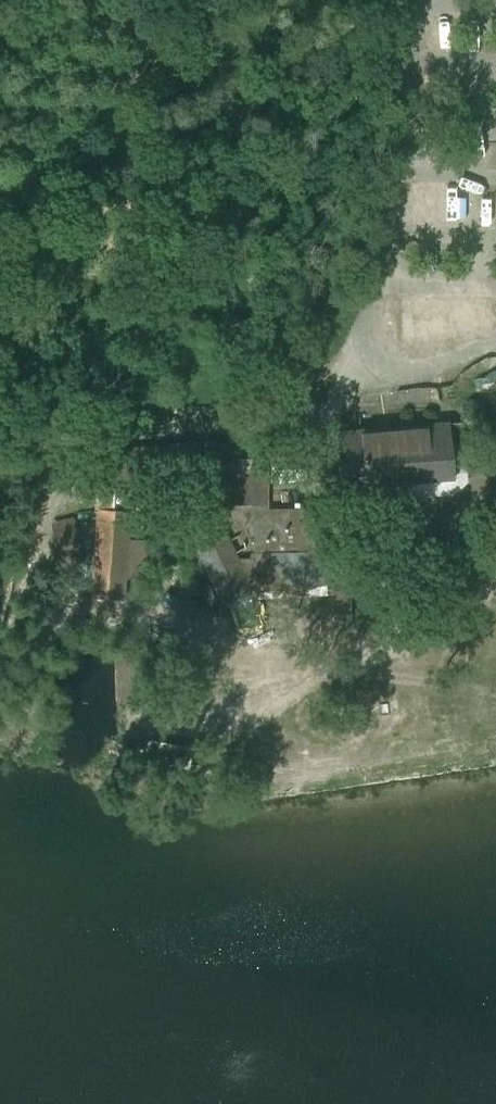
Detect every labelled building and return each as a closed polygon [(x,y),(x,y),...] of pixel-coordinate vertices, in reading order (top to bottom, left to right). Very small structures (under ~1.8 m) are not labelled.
[(337,433),(341,486),(382,483),(454,478),(449,424),(337,433)] [(115,485),(115,486),(131,485),(169,482),(201,480),(198,444),(167,446),(168,450),(112,454),(111,454),(111,456),(114,485),(115,485)] [(212,503),(233,503),(232,474),(206,490),(212,503)] [(233,503),(267,503),(267,474),(232,474),(233,503)] [(188,509),(230,601),(252,591),(251,587),(238,559),(212,503),(206,490),(201,480),(169,482),(182,511),(188,509)] [(115,486),(113,511),(98,510),(92,598),(122,600),(128,519),(131,485),(115,486)] [(327,585),(325,551),(323,508),(253,510),(255,554),(256,554),(257,558),(238,559),(251,587),(262,587),(327,585)] [(188,509),(182,511),(224,603),(230,601),(188,509)] [(53,528),(63,568),(82,564),(73,523),(53,528)] [(334,592),(335,613),(351,613),(350,592),(334,592)] [(151,646),(116,646),(115,701),(151,702),(151,646)] [(193,748),(146,739),(140,775),(166,780),(168,765),(189,769),(193,748)]
